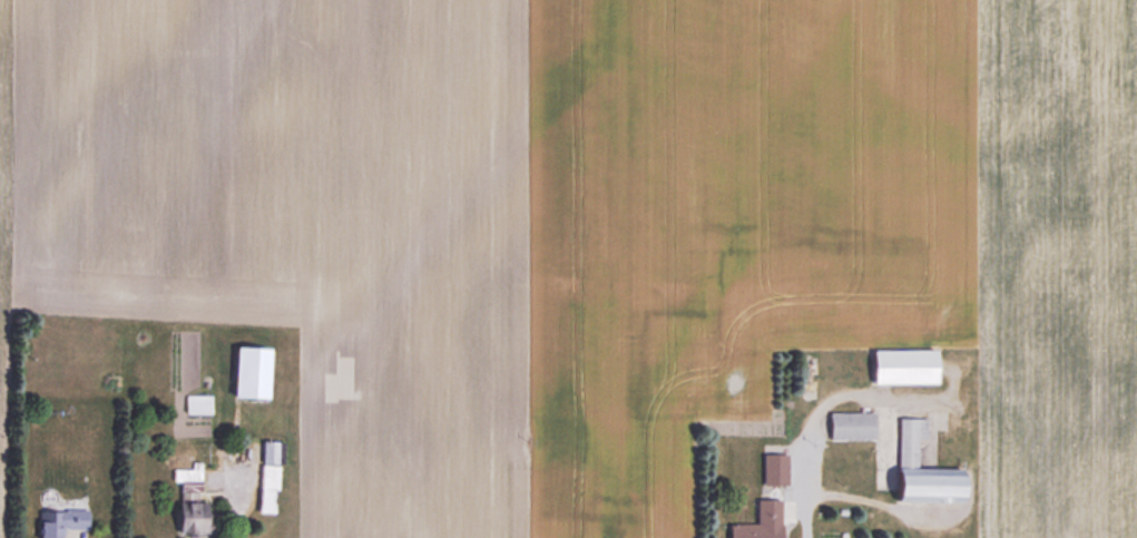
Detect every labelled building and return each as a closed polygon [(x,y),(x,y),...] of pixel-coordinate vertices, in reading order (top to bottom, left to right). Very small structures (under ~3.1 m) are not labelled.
[(266,348),(232,347),(231,396),(265,397),(266,348)] [(870,383),(934,383),(934,349),(870,349),(870,383)] [(210,395),(184,395),(184,413),(210,413),(210,395)] [(872,412),(827,412),(827,439),(872,439),(872,412)] [(959,502),(959,468),(915,467),(916,438),(926,438),(926,418),(896,417),(894,501),(959,502)] [(275,512),(276,441),(260,440),(258,512),(275,512)] [(786,485),(786,453),(762,453),(762,485),(786,485)] [(199,462),(190,462),(190,469),(171,469),(171,482),(179,482),(179,491),(199,491),(199,462)] [(779,499),(755,499),(755,524),(727,524),(727,537),(779,537),(779,499)] [(175,533),(204,533),(204,501),(175,501),(175,533)] [(46,521),(36,521),(36,537),(61,537),(61,528),(86,528),(86,510),(46,510),(46,521)]
